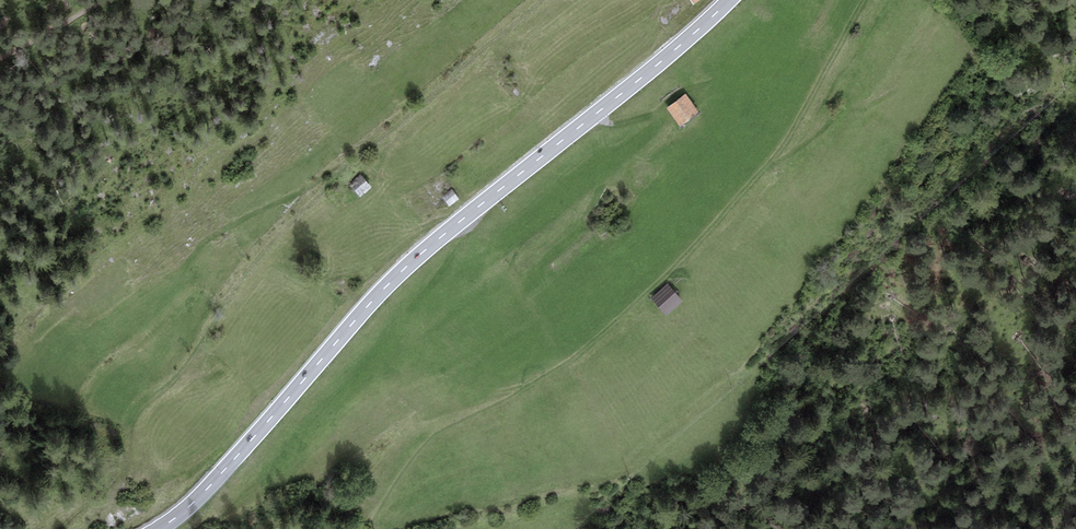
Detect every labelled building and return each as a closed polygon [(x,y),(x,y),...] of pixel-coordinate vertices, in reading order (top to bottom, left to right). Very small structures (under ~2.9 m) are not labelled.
[(699,112),(686,94),(667,108),(680,126),(699,112)] [(372,187),(361,174),(349,184),(360,197),(372,187)] [(459,199),(452,189),(441,197),(449,206),(459,199)] [(683,301),(668,284),(651,298),(667,316),(683,301)]
